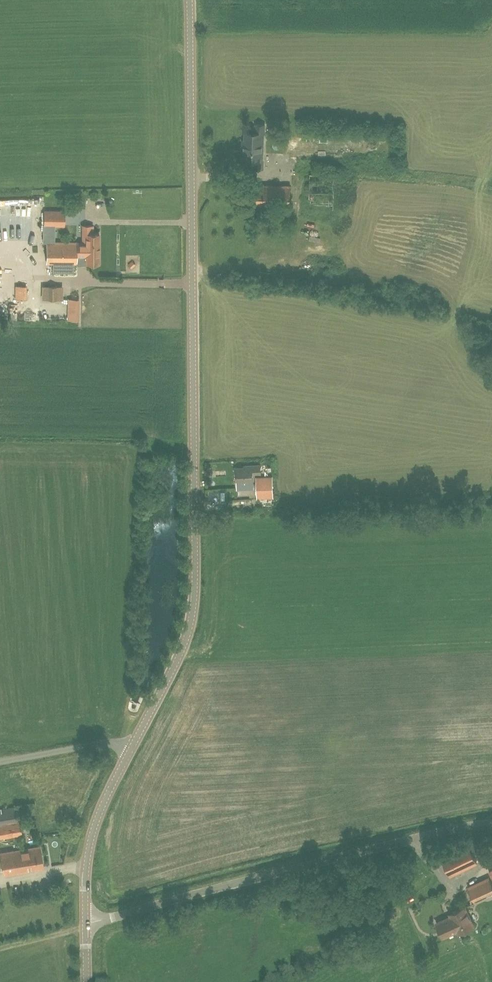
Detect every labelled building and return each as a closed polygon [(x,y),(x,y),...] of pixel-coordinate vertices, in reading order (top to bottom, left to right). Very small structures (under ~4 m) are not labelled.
[(264,160),(263,160),(264,133),(265,133),(265,125),(256,125),(256,132),(246,132),(245,145),(243,145),(243,160),(255,160),(254,168),(264,168),(264,160)] [(253,205),(290,207),(291,186),(253,184),(253,205)] [(44,225),(65,225),(65,211),(45,211),(44,225)] [(83,242),(77,242),(77,248),(87,249),(87,251),(93,251),(93,242),(99,242),(99,233),(93,233),(93,225),(83,225),(83,242)] [(77,248),(77,242),(47,242),(47,263),(77,263),(77,255),(87,255),(87,263),(99,263),(99,242),(93,242),(93,251),(87,251),(87,249),(77,248)] [(26,298),(27,284),(16,284),(16,298),(26,298)] [(42,285),(42,299),(63,299),(63,285),(42,285)] [(70,299),(69,320),(79,320),(79,299),(70,299)] [(237,480),(253,480),(253,473),(261,473),(260,465),(245,465),(245,467),(236,467),(237,480)] [(258,497),(272,496),(272,478),(260,479),(261,487),(258,487),(258,497)] [(22,834),(17,806),(0,809),(0,838),(22,834)] [(467,842),(467,843),(449,853),(446,847),(439,851),(451,876),(477,864),(471,851),(489,847),(486,837),(467,842)] [(4,874),(28,870),(28,869),(44,867),(40,846),(25,849),(25,848),(0,852),(4,874)] [(469,887),(476,902),(491,894),(491,885),(489,878),(469,887)] [(474,925),(465,906),(450,913),(452,916),(437,923),(443,937),(458,930),(459,932),(474,925)] [(346,954),(357,946),(351,938),(340,946),(346,954)]
